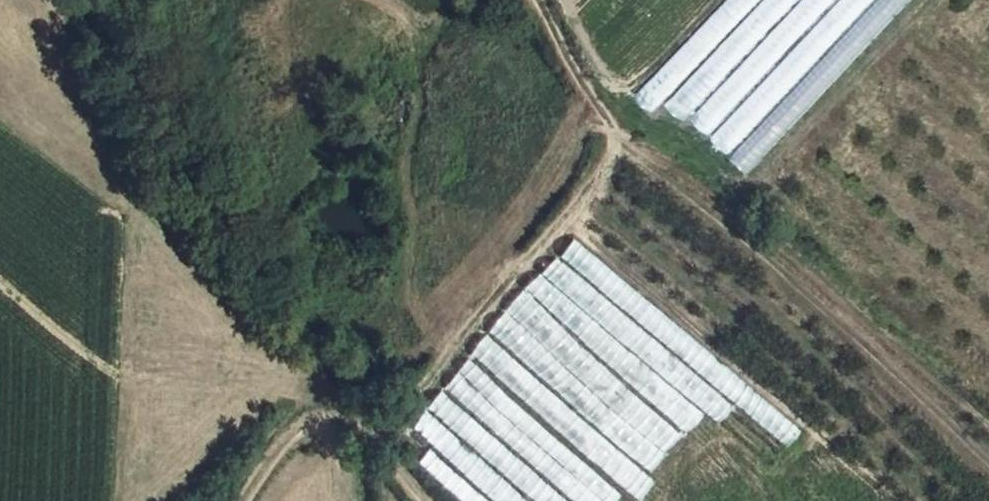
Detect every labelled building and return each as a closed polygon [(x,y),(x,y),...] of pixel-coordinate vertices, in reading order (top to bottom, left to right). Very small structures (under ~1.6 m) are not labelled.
[(636,95),(653,112),(759,0),(726,0),(636,95)] [(664,105),(682,121),(797,0),(764,0),(664,105)] [(691,119),(708,135),(837,0),(804,0),(691,119)] [(710,138),(727,154),(873,0),(840,0),(710,138)] [(730,159),(747,175),(913,0),(880,0),(730,159)] [(561,255),(790,447),(804,430),(576,237),(561,255)] [(559,256),(545,272),(716,421),(730,405),(559,256)] [(540,272),(524,291),(686,431),(702,412),(540,272)] [(523,293),(507,311),(669,451),(685,432),(523,293)] [(506,313),(490,332),(652,472),(668,453),(506,313)] [(469,353),(641,500),(658,481),(486,334),(469,353)] [(460,374),(606,500),(619,500),(625,494),(471,360),(460,374)] [(445,388),(575,500),(602,500),(457,375),(445,388)] [(429,409),(536,500),(566,500),(442,394),(429,409)] [(412,427),(498,500),(528,500),(425,412),(412,427)] [(432,451),(421,463),(465,500),(490,500),(432,451)]
